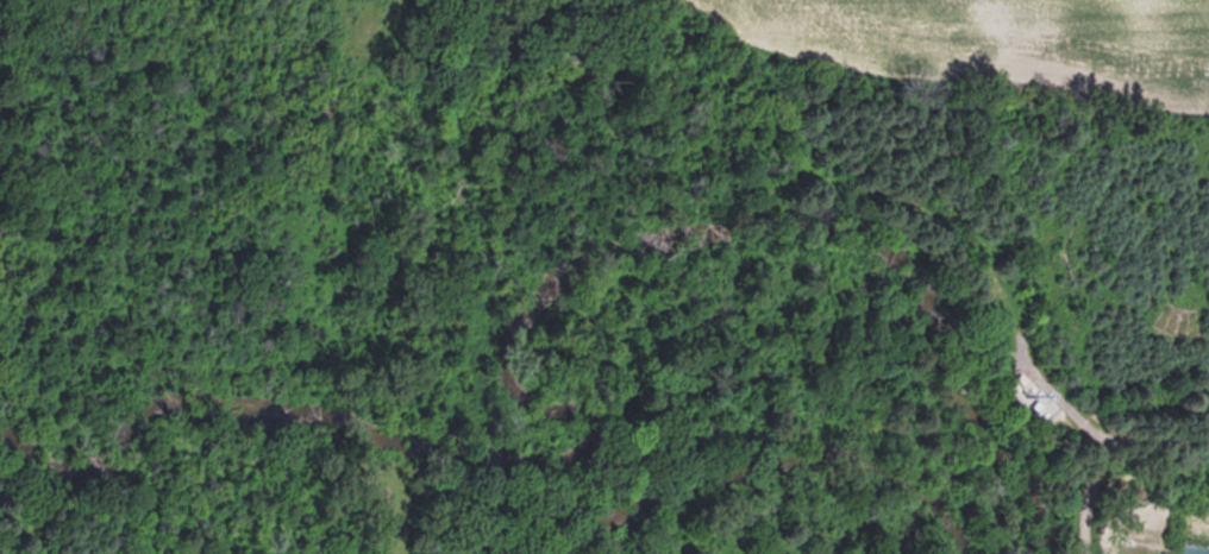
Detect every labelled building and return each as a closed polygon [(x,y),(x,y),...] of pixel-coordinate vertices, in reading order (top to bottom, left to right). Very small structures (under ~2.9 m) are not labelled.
[(1006,388),(1041,423),(1053,410),(1017,376),(1006,388)]
